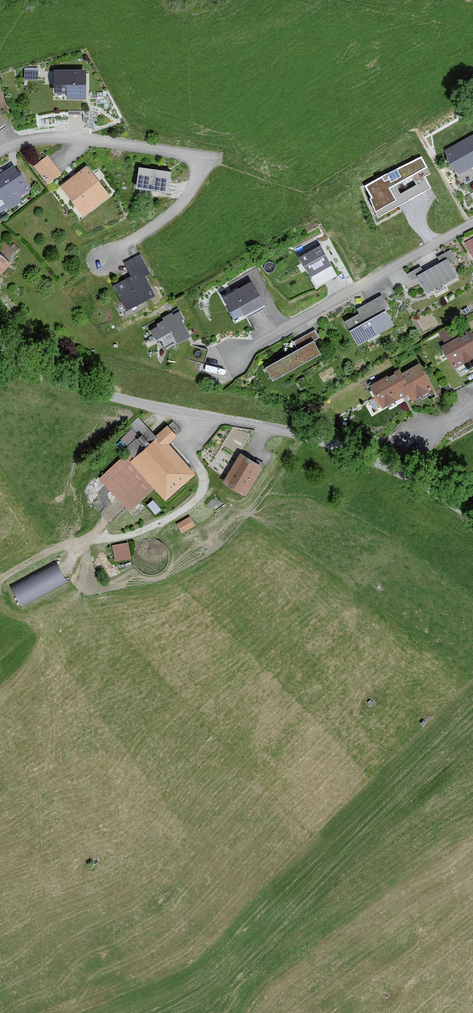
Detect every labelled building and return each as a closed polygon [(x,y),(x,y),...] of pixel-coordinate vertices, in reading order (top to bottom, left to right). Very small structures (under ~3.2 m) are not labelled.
[(79,72),(46,71),(46,93),(59,93),(58,99),(78,100),(79,72)] [(33,82),(33,73),(20,73),(20,82),(33,82)] [(440,150),(440,162),(444,168),(450,171),(452,174),(472,163),(472,133),(440,150)] [(365,198),(363,199),(372,225),(398,211),(395,205),(425,189),(420,178),(426,175),(415,156),(359,186),(365,198)] [(57,174),(44,157),(30,167),(42,184),(57,174)] [(13,204),(15,196),(23,190),(7,166),(0,171),(0,210),(1,212),(13,204)] [(102,198),(81,168),(54,187),(76,217),(102,198)] [(163,172),(131,169),(129,190),(161,193),(163,172)] [(461,244),(469,259),(472,257),(472,259),(472,237),(461,244)] [(12,254),(0,244),(0,269),(12,254)] [(325,266),(314,246),(292,259),(304,278),(325,266)] [(432,258),(435,263),(418,272),(416,268),(403,275),(406,282),(412,279),(420,294),(451,278),(444,266),(453,261),(447,250),(432,258)] [(143,276),(134,256),(118,263),(125,278),(108,285),(118,310),(145,298),(137,279),(143,276)] [(257,304),(246,284),(217,298),(227,319),(257,304)] [(383,310),(375,297),(350,311),(353,315),(339,323),(343,331),(342,332),(350,346),(386,327),(378,313),(383,310)] [(177,320),(173,313),(167,316),(167,314),(157,319),(158,321),(151,325),(153,328),(145,331),(155,350),(182,337),(174,322),(177,320)] [(463,331),(454,336),(450,331),(437,338),(441,345),(436,348),(448,370),(472,356),(472,336),(468,339),(463,331)] [(314,353),(306,340),(257,368),(264,381),(314,353)] [(427,391),(413,365),(395,375),(392,370),(363,386),(376,410),(401,396),(405,403),(427,391)] [(120,449),(124,453),(94,478),(124,512),(149,491),(158,500),(188,474),(163,444),(177,431),(169,422),(163,427),(161,425),(150,435),(135,418),(125,426),(127,430),(116,440),(122,447),(120,449)] [(250,463),(235,454),(216,484),(239,498),(260,464),(252,459),(250,463)] [(156,510),(148,501),(142,506),(150,515),(156,510)] [(145,513),(141,509),(133,515),(137,519),(145,513)] [(189,525),(185,518),(172,526),(177,533),(189,525)] [(158,543),(151,541),(144,541),(138,544),(133,549),(131,555),(131,562),(134,568),(139,573),(145,576),(152,575),(158,573),(163,568),(166,561),(165,554),(163,548),(158,543)] [(125,558),(122,543),(107,547),(110,562),(125,558)] [(21,604),(68,583),(59,562),(12,583),(21,604)]
